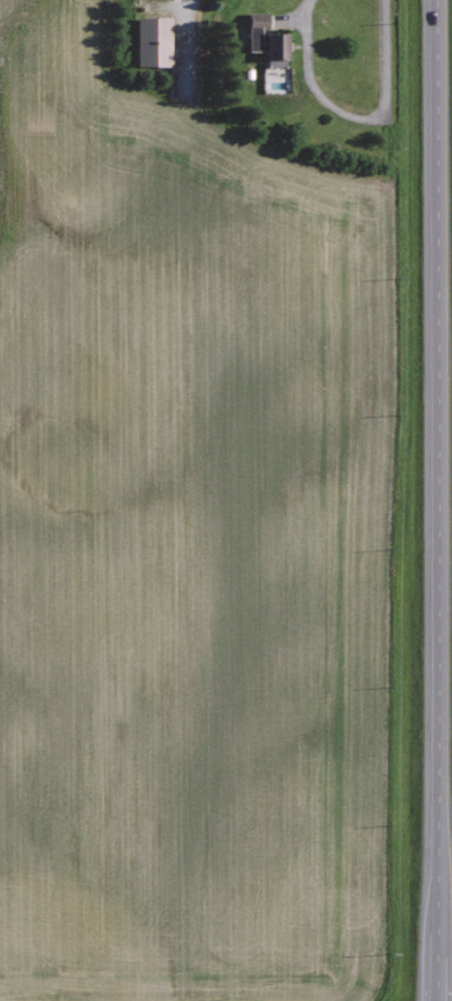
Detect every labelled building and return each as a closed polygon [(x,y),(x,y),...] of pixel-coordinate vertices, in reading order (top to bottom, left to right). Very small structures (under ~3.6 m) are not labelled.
[(249,50),(262,50),(263,28),(269,28),(269,13),(249,12),(249,50)] [(137,66),(171,66),(171,17),(137,17),(137,66)] [(288,33),(266,33),(267,68),(289,67),(288,33)]
